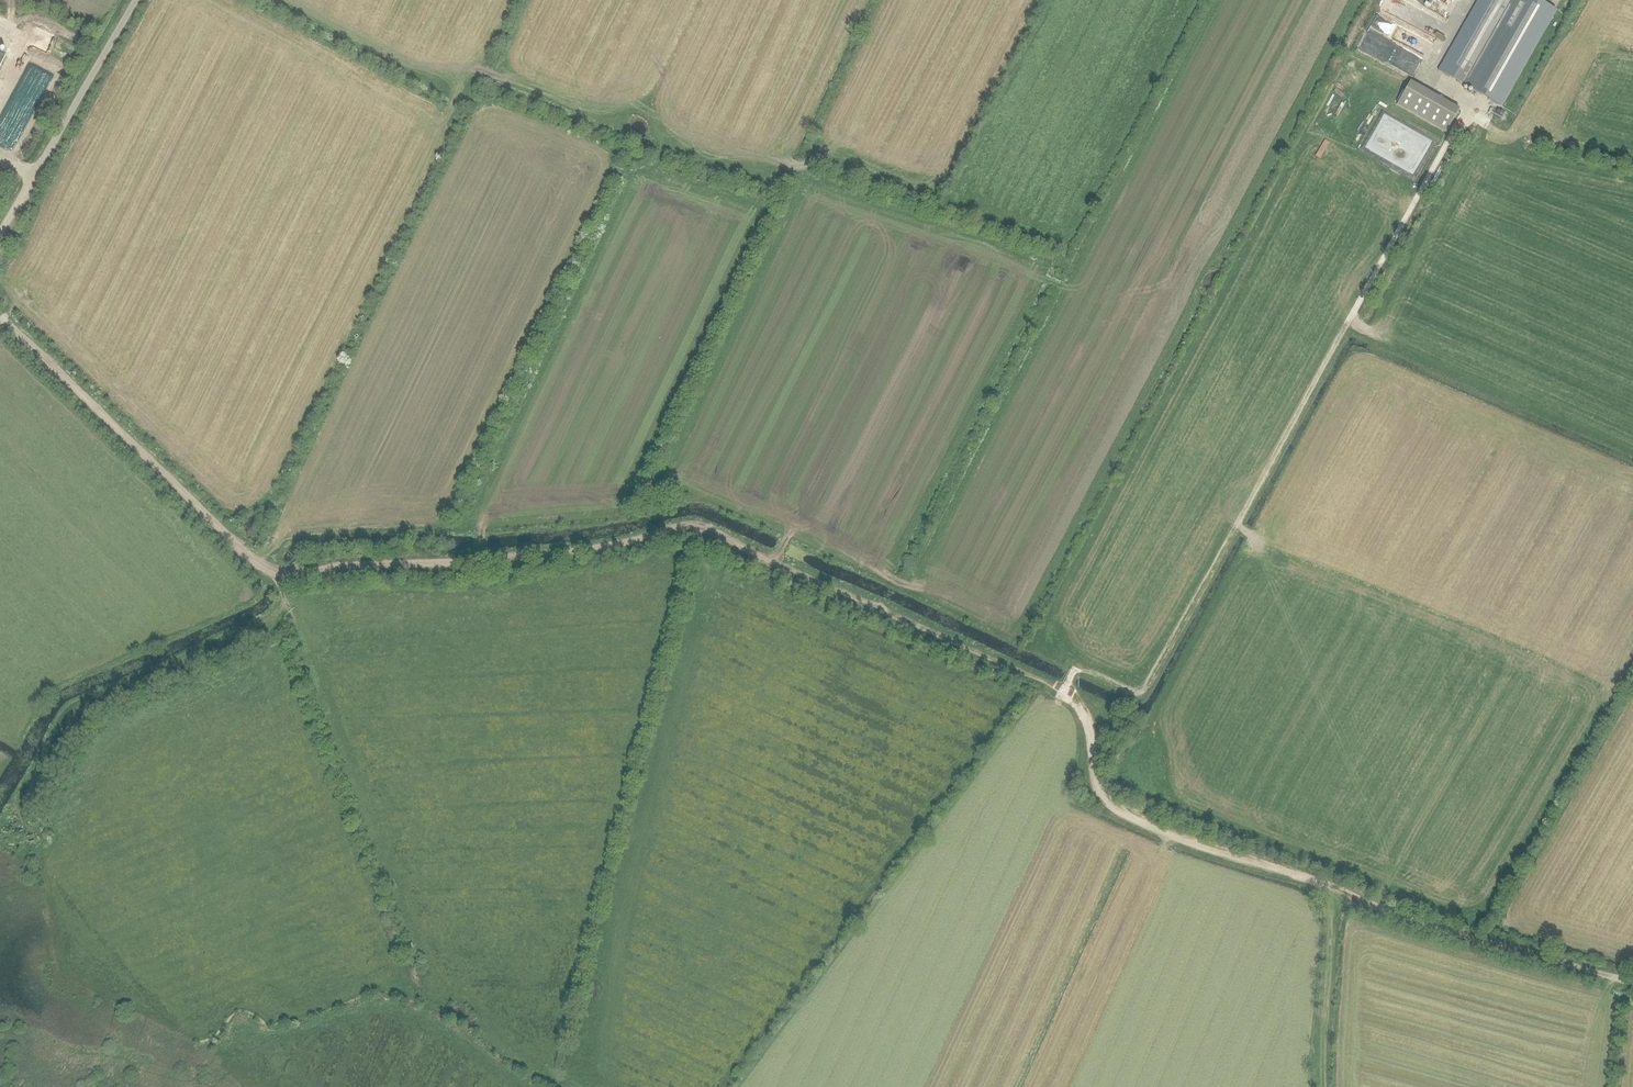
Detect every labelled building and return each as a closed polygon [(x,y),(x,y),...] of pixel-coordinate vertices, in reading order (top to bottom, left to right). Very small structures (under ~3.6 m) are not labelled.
[(1436,71),(1498,105),(1552,9),(1535,0),(1516,0),(1515,0),(1476,0),(1436,71)] [(1379,15),(1372,26),(1389,38),(1397,27),(1379,15)] [(1365,47),(1421,70),(1427,56),(1370,33),(1365,47)] [(1459,109),(1410,81),(1396,105),(1446,132),(1459,109)]
